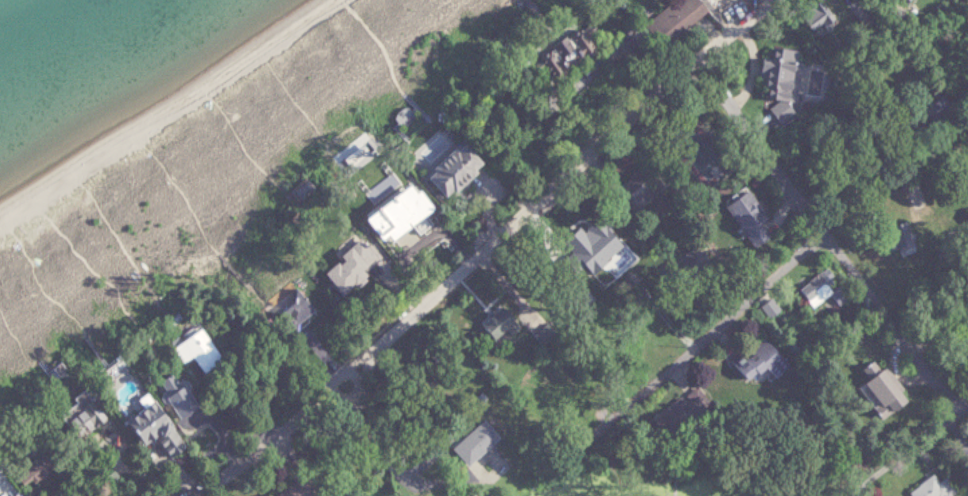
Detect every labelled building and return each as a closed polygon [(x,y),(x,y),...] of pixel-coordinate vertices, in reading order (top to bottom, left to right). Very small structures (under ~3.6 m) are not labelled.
[(649,26),(681,0),(704,0),(713,11),(667,48),(649,26)] [(560,81),(551,67),(540,75),(534,66),(545,58),(544,57),(559,47),(556,44),(582,27),(584,30),(595,23),(601,32),(592,37),(602,52),(590,60),(587,55),(569,67),(572,72),(560,81)] [(773,48),(806,52),(805,60),(811,61),(806,101),(767,97),(769,81),(765,80),(768,55),(772,55),(773,48)] [(790,100),(776,110),(786,124),(800,113),(790,100)] [(430,178),(439,170),(435,166),(458,147),(460,150),(467,143),(484,164),(479,168),(481,171),(448,199),(430,178)] [(294,190),(309,178),(318,188),(304,201),(294,190)] [(730,206),(754,189),(775,218),(767,224),(775,236),(759,247),(730,206)] [(386,228),(398,242),(420,222),(416,217),(423,211),(415,203),(409,208),(403,202),(388,215),(394,221),(386,228)] [(895,226),(914,220),(924,250),(905,255),(903,250),(897,252),(891,235),(897,233),(895,226)] [(618,240),(605,223),(583,240),(596,257),(618,240)] [(328,271),(347,295),(373,275),(377,279),(396,264),(378,242),(371,247),(364,238),(344,254),(347,258),(343,262),(341,260),(328,271)] [(685,262),(698,273),(712,257),(699,246),(685,262)] [(805,290),(830,271),(852,298),(844,304),(836,293),(819,307),(805,290)] [(278,308),(291,326),(294,324),(296,326),(317,310),(300,287),(289,295),(292,299),(287,303),(285,301),(282,304),(282,305),(278,308)] [(784,309),(774,298),(763,307),(773,319),(784,309)] [(498,343),(524,327),(510,306),(485,322),(498,343)] [(176,343),(201,325),(225,359),(206,373),(195,357),(187,363),(174,345),(176,343)] [(758,348),(769,338),(794,366),(781,377),(772,367),(756,381),(737,360),(748,351),(753,357),(760,351),(758,348)] [(870,382),(876,378),(869,368),(880,359),(886,368),(893,364),(912,389),(910,391),(916,399),(900,411),(896,404),(890,408),(870,382)] [(165,381),(186,416),(204,405),(190,382),(185,385),(177,373),(165,381)] [(658,420),(697,384),(714,402),(676,438),(658,420)] [(83,439),(112,416),(90,388),(78,397),(81,401),(74,407),(78,413),(68,420),(83,439)] [(131,418),(159,398),(182,430),(181,431),(191,445),(175,457),(161,436),(149,444),(131,418)] [(474,465),(457,447),(489,417),(506,436),(474,465)] [(958,492),(953,495),(919,495),(916,492),(939,473),(947,483),(949,480),(958,492)]
